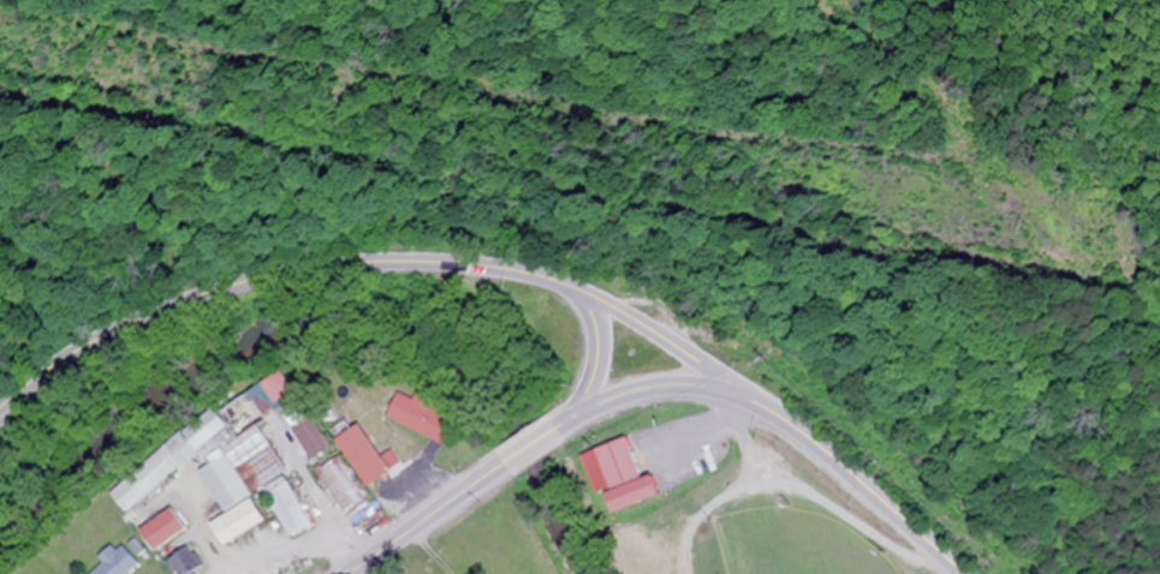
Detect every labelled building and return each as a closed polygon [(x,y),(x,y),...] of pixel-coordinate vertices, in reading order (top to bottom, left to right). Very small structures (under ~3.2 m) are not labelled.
[(239,429),(248,441),(309,396),(289,369),(226,416),(221,410),(116,489),(132,510),(239,429)] [(446,404),(421,393),(418,398),(404,392),(393,418),(452,445),(463,421),(443,412),(446,404)] [(384,406),(341,434),(378,490),(420,462),(384,406)] [(316,462),(338,449),(320,418),(298,431),(316,462)] [(234,546),(275,522),(261,497),(298,476),(273,433),(234,456),(231,450),(216,458),(220,465),(209,471),(234,516),(221,523),(234,546)] [(589,455),(604,497),(619,492),(627,514),(674,498),(666,476),(651,481),(636,439),(589,455)] [(321,470),(345,514),(373,498),(349,454),(321,470)] [(270,495),(293,537),(315,525),(293,483),(270,495)] [(150,529),(164,552),(197,531),(183,508),(150,529)] [(146,565),(128,543),(107,560),(110,564),(98,573),(135,573),(146,565)] [(184,573),(208,573),(211,572),(194,545),(174,558),(184,573)]
